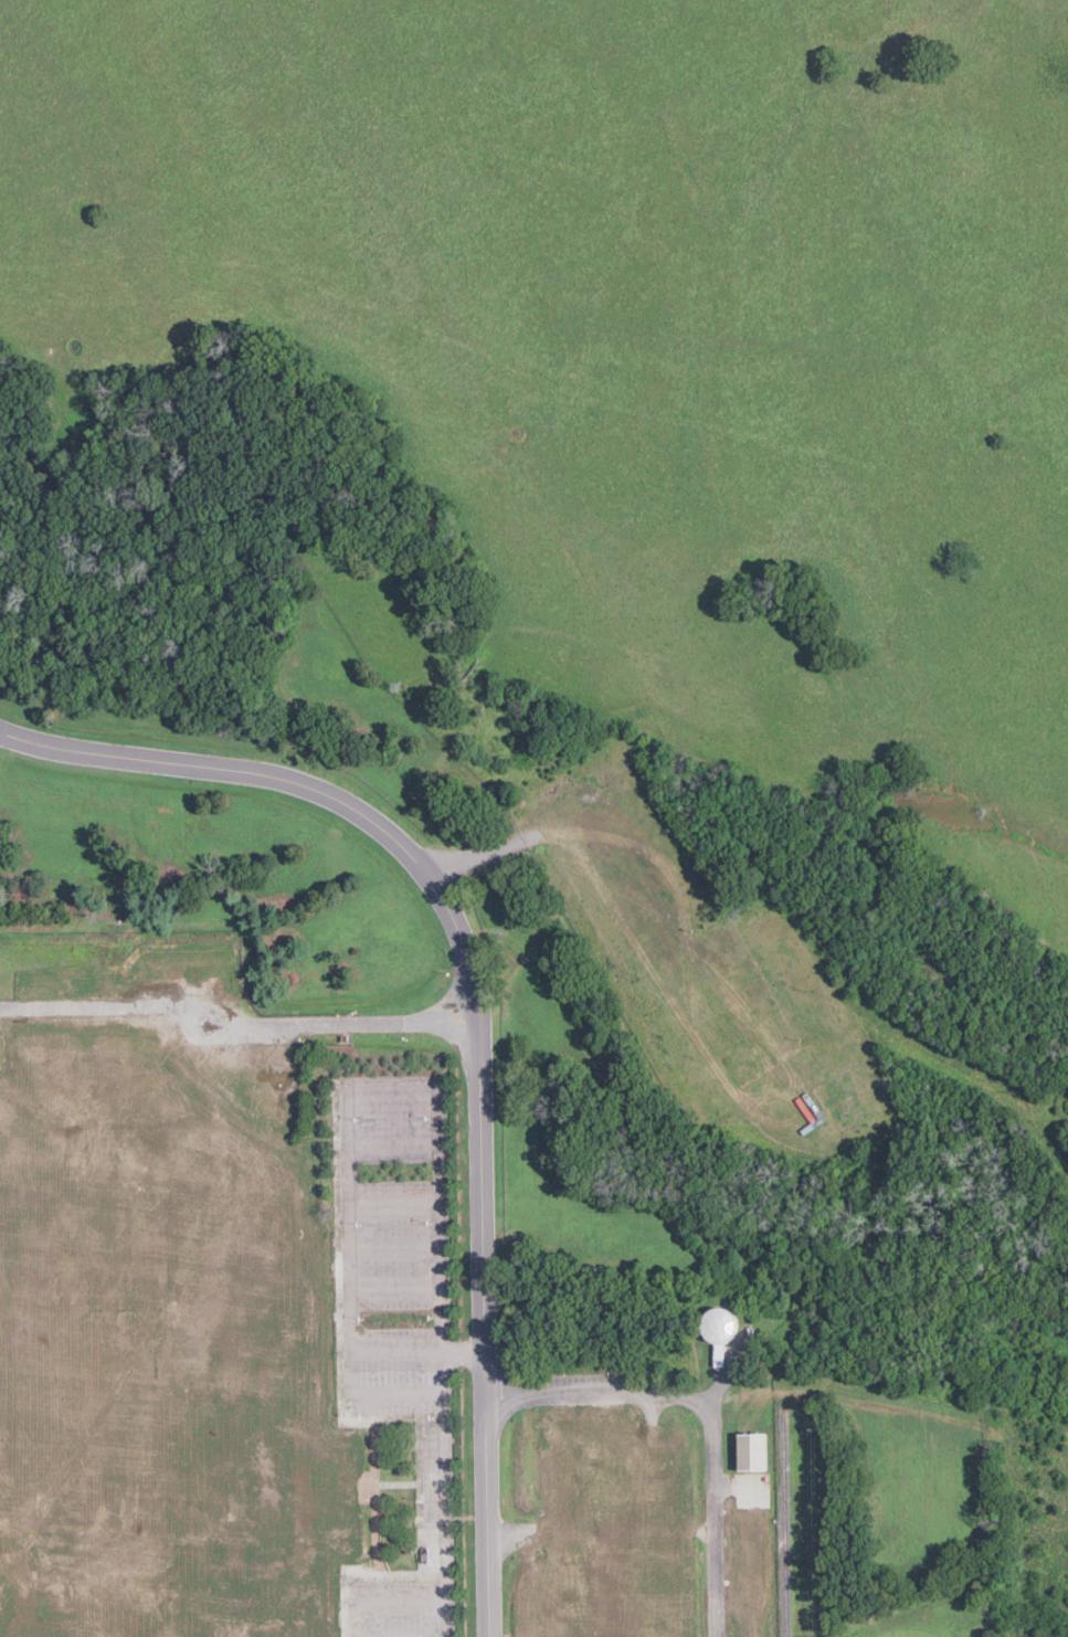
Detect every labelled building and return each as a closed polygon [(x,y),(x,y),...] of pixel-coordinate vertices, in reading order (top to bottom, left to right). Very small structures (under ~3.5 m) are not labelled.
[(714,1367),(724,1367),(725,1342),(735,1342),(735,1308),(708,1308),(708,1318),(702,1318),(702,1340),(715,1341),(714,1367)] [(768,1470),(767,1434),(739,1434),(739,1470),(768,1470)]
